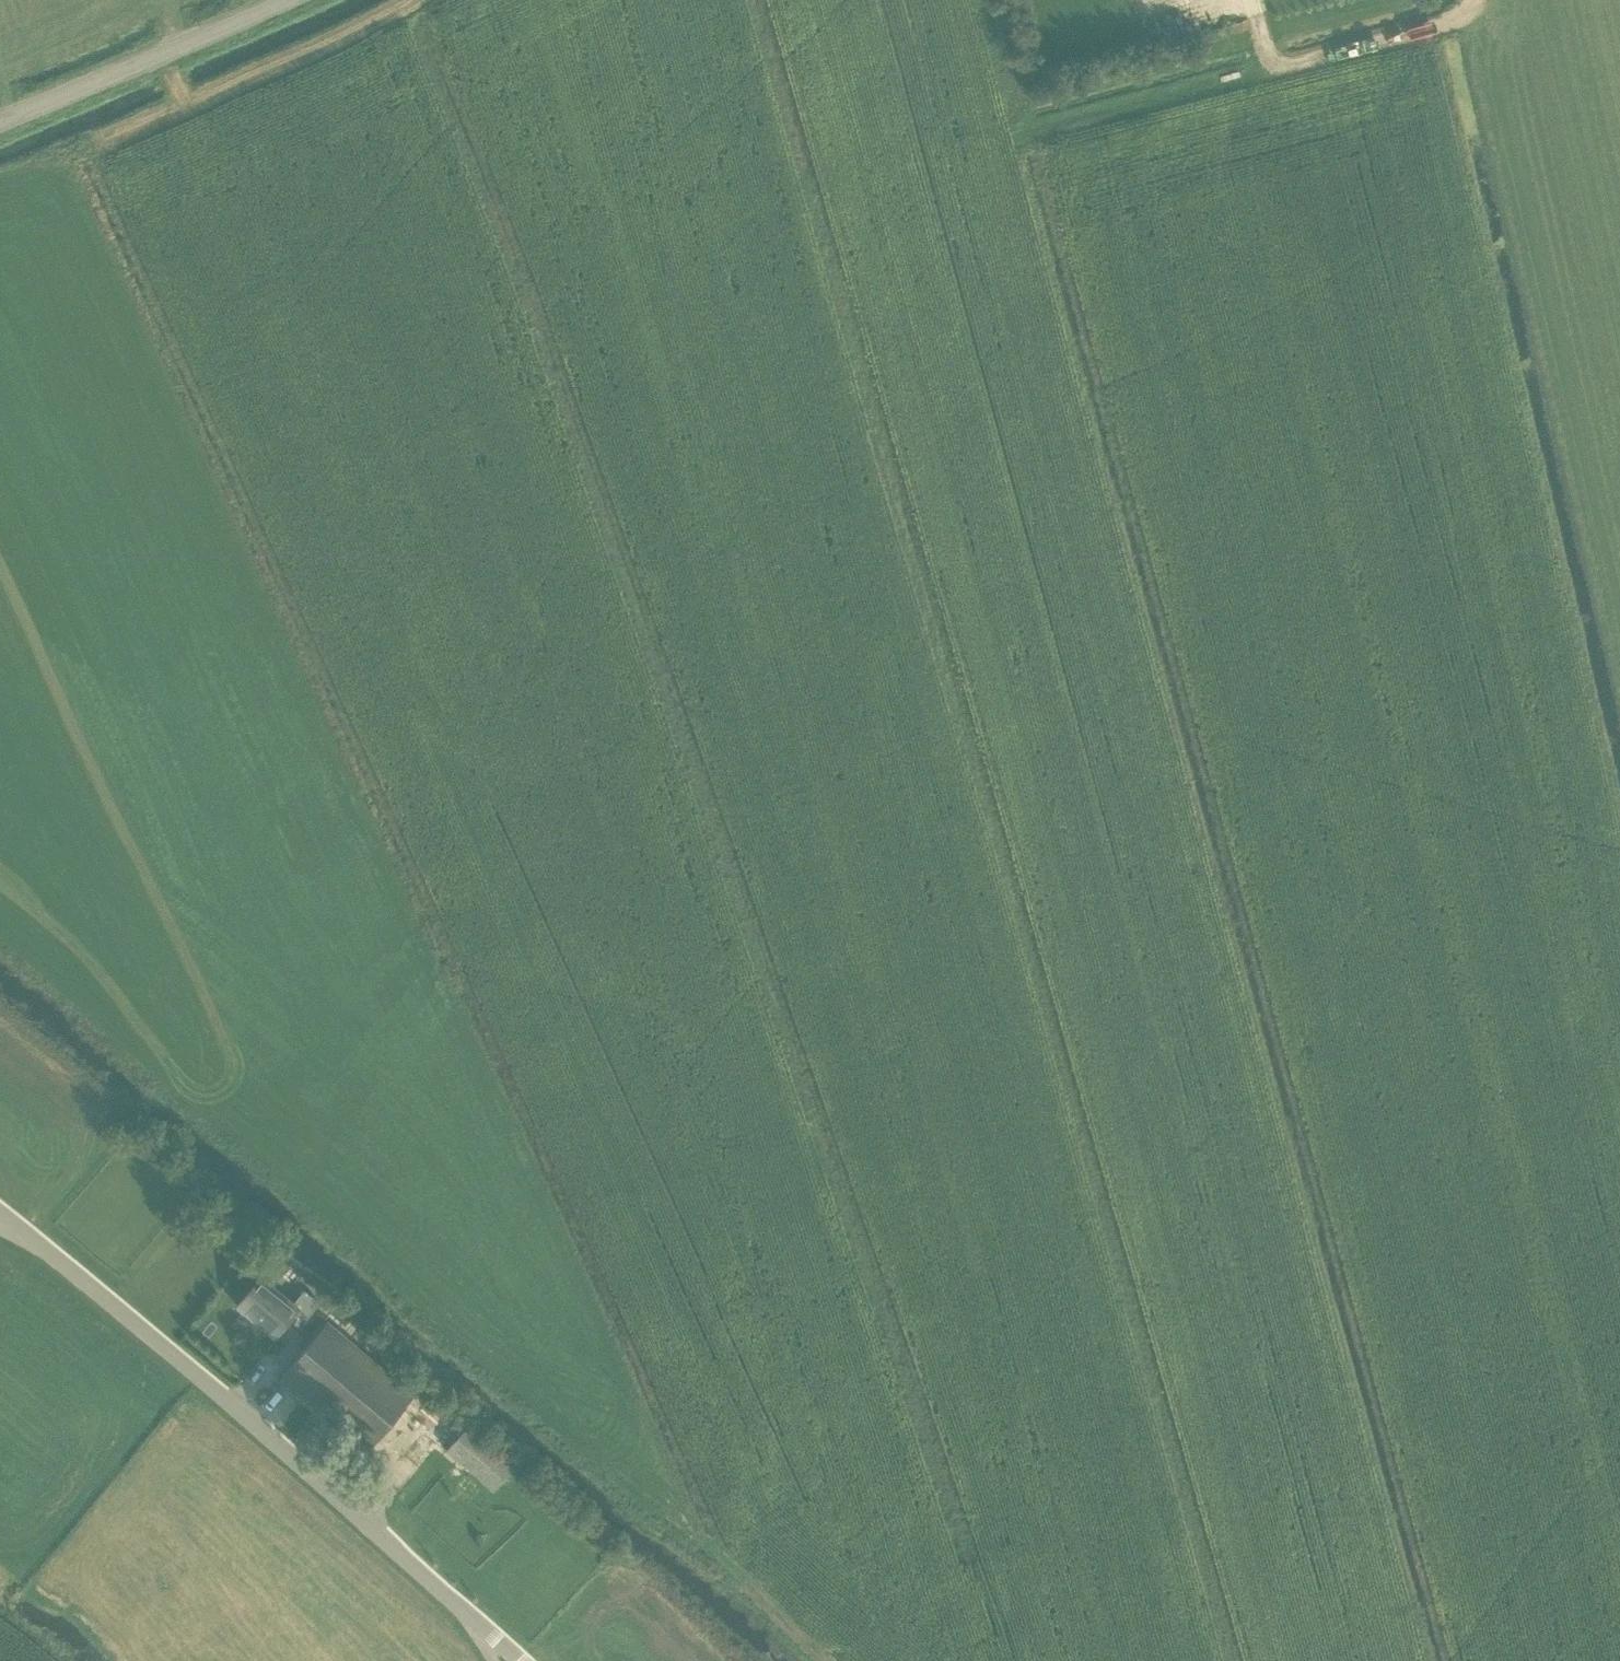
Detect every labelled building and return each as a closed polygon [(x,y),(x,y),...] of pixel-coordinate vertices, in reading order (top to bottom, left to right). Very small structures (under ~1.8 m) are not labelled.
[(293,1302),(260,1276),(237,1305),(275,1336),(288,1321),(297,1328),(319,1301),(304,1289),(293,1302)] [(332,1310),(322,1301),(307,1321),(317,1329),(332,1310)] [(367,1353),(328,1320),(277,1380),(363,1453),(414,1393),(367,1353)] [(492,1489),(513,1465),(467,1425),(446,1449),(492,1489)]
